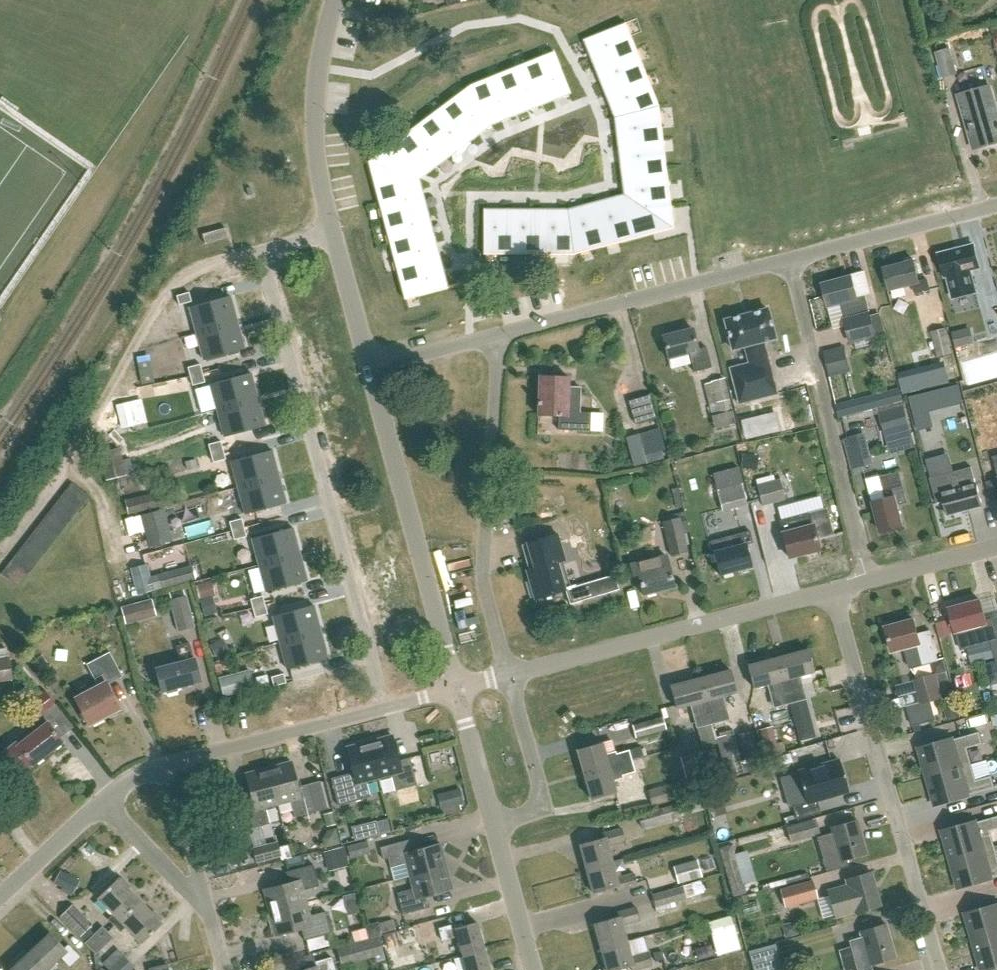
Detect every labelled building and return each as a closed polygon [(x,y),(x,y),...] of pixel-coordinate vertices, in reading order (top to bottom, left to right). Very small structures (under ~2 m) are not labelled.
[(483,209),(483,254),(573,255),(673,228),(659,106),(625,23),(582,40),(583,42),(585,41),(591,56),(589,57),(593,67),(596,66),(602,81),(599,82),(604,93),(606,92),(612,107),(610,108),(614,118),(614,119),(616,118),(618,134),(616,135),(617,146),(619,146),(621,162),(619,162),(622,183),(633,182),(635,193),(622,197),(622,194),(611,197),(611,200),(595,204),(595,202),(584,205),(584,207),(569,211),(568,209),(567,209),(557,209),(557,211),(541,211),(541,209),(529,209),(529,211),(513,211),(513,209),(501,209),(501,211),(485,211),(485,209),(483,209)] [(960,74),(952,47),(937,52),(945,78),(960,74)] [(470,85),(367,161),(404,300),(448,288),(448,286),(446,286),(441,271),(444,270),(441,259),(438,260),(434,244),(437,243),(434,232),(431,233),(427,217),(429,217),(427,205),(424,206),(420,190),(422,190),(420,180),(434,169),(433,167),(446,157),(447,159),(457,152),(455,150),(468,140),(470,142),(479,135),(477,133),(490,124),(492,126),(492,125),(502,121),(501,119),(516,113),(517,115),(528,111),(527,109),(542,103),(543,105),(553,101),(553,98),(568,92),(569,95),(570,94),(553,51),(470,85)] [(996,143),(996,113),(989,86),(958,95),(974,150),(996,143)] [(225,228),(209,232),(208,232),(202,234),(205,244),(228,237),(225,228)] [(963,284),(982,279),(973,245),(940,253),(946,276),(960,273),(963,284)] [(916,293),(930,289),(928,280),(920,282),(914,260),(884,268),(889,290),(912,284),(916,293)] [(866,296),(858,298),(853,276),(822,284),(828,306),(841,303),(850,343),(875,338),(875,336),(870,316),(866,296)] [(191,302),(189,292),(177,296),(176,296),(179,305),(191,302)] [(189,307),(196,334),(237,322),(230,296),(189,307)] [(731,369),(740,403),(776,393),(763,341),(775,338),(767,309),(724,320),(726,328),(724,328),(728,343),(730,342),(732,349),(745,346),(750,364),(731,369)] [(870,316),(875,336),(884,334),(879,314),(870,316)] [(244,349),(237,322),(196,334),(203,360),(244,349)] [(932,331),(939,359),(953,355),(946,327),(932,331)] [(706,348),(698,350),(692,329),(662,337),(668,358),(689,353),(694,373),(712,368),(706,348)] [(996,379),(996,352),(962,362),(968,387),(996,379)] [(190,377),(203,373),(200,364),(188,367),(190,377)] [(925,373),(928,387),(948,382),(944,367),(925,373)] [(140,391),(152,390),(152,380),(170,379),(169,372),(139,375),(140,391)] [(205,382),(203,373),(190,377),(192,386),(205,382)] [(217,410),(258,399),(251,373),(210,384),(217,410)] [(558,416),(558,429),(589,431),(604,431),(604,414),(590,413),(578,412),(579,387),(568,387),(569,377),(539,376),(537,415),(558,416)] [(713,381),(718,402),(732,399),(727,378),(713,381)] [(217,409),(210,385),(195,389),(201,413),(217,409)] [(842,417),(905,401),(902,387),(838,404),(842,417)] [(941,389),(910,397),(915,415),(946,407),(941,389)] [(635,421),(656,416),(650,394),(629,400),(635,421)] [(265,426),(258,399),(217,410),(224,437),(265,426)] [(135,426),(130,403),(117,406),(123,429),(135,426)] [(906,405),(881,412),(887,434),(912,427),(906,405)] [(735,410),(713,415),(716,428),(738,423),(735,410)] [(768,433),(764,417),(741,423),(745,438),(768,433)] [(659,429),(625,438),(632,467),(662,459),(660,451),(665,450),(659,429)] [(211,454),(223,450),(221,441),(208,444),(211,454)] [(866,442),(852,446),(855,461),(870,457),(866,442)] [(127,474),(120,447),(100,452),(107,479),(127,474)] [(223,450),(211,454),(213,463),(226,459),(223,450)] [(231,461),(238,488),(279,477),(272,450),(231,461)] [(976,484),(971,467),(930,478),(937,503),(944,502),(947,515),(982,506),(976,484)] [(721,511),(747,505),(742,483),(739,473),(723,477),(726,487),(716,489),(721,511)] [(880,478),(885,499),(874,502),(881,532),(903,527),(898,505),(907,503),(900,473),(880,478)] [(286,503),(279,477),(238,488),(245,514),(286,503)] [(761,505),(785,499),(779,478),(756,484),(761,505)] [(82,506),(90,496),(72,482),(65,492),(82,506)] [(82,506),(65,492),(57,501),(75,515),(82,506)] [(128,514),(160,506),(156,492),(125,499),(128,514)] [(75,515),(57,501),(50,511),(68,524),(75,515)] [(819,550),(816,539),(833,535),(826,509),(808,514),(811,526),(798,530),(795,518),(780,522),(783,534),(782,534),(788,558),(819,550)] [(160,510),(141,516),(149,546),(168,541),(160,510)] [(68,524),(50,511),(43,520),(60,534),(68,524)] [(674,554),(687,551),(679,517),(666,521),(674,554)] [(232,531),(244,528),(242,519),(229,522),(232,531)] [(60,534),(43,520),(36,530),(53,543),(60,534)] [(244,528),(232,531),(234,540),(247,537),(244,528)] [(293,528),(252,539),(259,565),(300,554),(293,528)] [(53,543),(36,530),(28,539),(46,553),(53,543)] [(745,545),(753,543),(750,531),(711,541),(719,575),(751,567),(745,545)] [(535,599),(566,590),(566,589),(558,563),(565,561),(558,534),(527,543),(534,568),(527,570),(535,599)] [(46,553),(28,539),(21,549),(39,562),(46,553)] [(21,549),(14,558),(31,572),(39,562),(21,549)] [(307,581),(300,554),(259,565),(259,567),(265,588),(266,592),(307,581)] [(674,587),(668,566),(665,555),(630,564),(633,576),(638,575),(643,595),(674,587)] [(19,587),(31,572),(14,558),(2,574),(19,587)] [(138,594),(154,590),(147,565),(131,569),(138,594)] [(163,588),(194,579),(190,565),(159,574),(163,588)] [(254,594),(266,590),(265,588),(259,567),(248,570),(254,594)] [(615,575),(566,589),(566,590),(570,605),(619,590),(615,575)] [(170,600),(178,631),(195,626),(187,595),(170,600)] [(253,608),(265,605),(263,596),(250,599),(253,608)] [(951,609),(962,650),(992,641),(996,659),(996,618),(990,620),(991,622),(987,624),(981,601),(951,609)] [(123,608),(127,622),(140,619),(137,605),(123,608)] [(265,605),(253,608),(255,617),(268,614),(265,605)] [(314,605),(273,616),(280,643),(321,632),(314,605)] [(938,661),(930,631),(918,635),(915,621),(886,628),(893,652),(907,648),(912,667),(938,661)] [(936,624),(939,634),(951,631),(948,621),(936,624)] [(321,632),(280,643),(287,669),(328,658),(321,632)] [(162,691),(200,681),(194,658),(190,642),(181,645),(182,661),(156,668),(162,691)] [(803,688),(800,676),(814,672),(808,650),(778,658),(790,704),(804,700),(801,688),(803,688)] [(123,677),(110,653),(87,665),(98,686),(75,698),(89,726),(121,709),(108,685),(123,677)] [(15,679),(12,657),(0,659),(0,681),(15,679)] [(778,658),(747,666),(753,688),(767,684),(770,697),(772,696),(776,708),(790,704),(778,658)] [(946,670),(943,660),(932,663),(935,673),(946,670)] [(219,679),(223,695),(254,687),(250,671),(219,679)] [(726,708),(723,696),(737,692),(731,671),(701,679),(713,724),(727,721),(724,709),(726,708)] [(945,698),(938,673),(916,679),(922,703),(910,706),(915,725),(938,719),(933,702),(945,698)] [(283,674),(271,677),(272,683),(273,686),(286,683),(285,679),(283,674)] [(670,687),(676,708),(690,705),(693,717),(695,716),(698,728),(713,724),(701,679),(670,687)] [(33,765),(62,742),(42,716),(52,709),(41,694),(23,708),(34,722),(26,728),(32,735),(19,745),(17,742),(3,753),(18,772),(31,762),(33,765)] [(636,738),(667,729),(663,716),(633,724),(636,738)] [(813,736),(809,719),(796,723),(800,739),(813,736)] [(765,752),(778,749),(773,727),(760,730),(765,752)] [(745,763),(758,760),(751,732),(739,735),(745,763)] [(920,749),(928,777),(972,765),(967,749),(983,744),(979,733),(920,749)] [(737,775),(727,735),(718,737),(728,777),(737,775)] [(399,761),(392,736),(369,742),(379,779),(392,775),(396,791),(417,785),(410,758),(399,761)] [(369,742),(347,748),(353,773),(331,779),(338,806),(371,798),(366,782),(379,779),(369,742)] [(584,775),(609,768),(633,761),(629,750),(617,754),(615,751),(605,754),(602,743),(577,750),(584,775)] [(641,747),(629,750),(633,761),(644,759),(644,758),(641,747)] [(715,768),(710,749),(679,757),(684,776),(715,768)] [(644,759),(633,761),(635,771),(646,768),(644,759)] [(839,760),(798,772),(807,803),(793,807),(797,820),(821,813),(817,800),(848,791),(839,760)] [(633,761),(609,768),(584,775),(591,800),(616,793),(613,780),(623,777),(623,774),(635,771),(633,761)] [(278,805),(291,802),(295,817),(327,809),(320,782),(298,787),(291,762),(269,768),(278,805)] [(976,781),(972,765),(928,777),(936,805),(995,788),(992,777),(976,781)] [(270,824),(266,808),(278,805),(269,768),(246,774),(253,799),(241,802),(248,830),(270,824)] [(654,805),(686,796),(682,781),(650,790),(654,805)] [(443,809),(466,803),(462,788),(439,794),(443,809)] [(644,827),(682,816),(678,803),(640,813),(644,827)] [(325,815),(327,826),(335,824),(332,813),(325,815)] [(951,860),(995,848),(991,832),(996,830),(996,817),(943,832),(951,860)] [(386,818),(375,821),(378,831),(389,829),(386,818)] [(818,819),(789,827),(793,842),(822,834),(818,819)] [(831,833),(816,837),(826,872),(848,866),(846,859),(865,854),(856,821),(830,828),(831,833)] [(788,826),(773,830),(777,844),(792,839),(788,826)] [(612,862),(607,845),(625,841),(622,829),(602,834),(603,838),(580,844),(587,869),(612,862)] [(328,832),(324,840),(325,846),(338,842),(335,830),(328,832)] [(352,858),(372,853),(369,840),(349,845),(352,858)] [(390,868),(406,864),(409,877),(446,867),(440,844),(415,851),(412,840),(380,848),(383,860),(388,859),(390,868)] [(253,849),(257,862),(281,856),(277,842),(253,849)] [(83,851),(99,866),(106,858),(90,843),(83,851)] [(719,848),(733,896),(746,892),(732,844),(719,848)] [(341,846),(328,850),(333,868),(346,865),(341,846)] [(995,848),(951,860),(959,888),(996,877),(996,855),(995,848)] [(711,858),(701,861),(703,871),(713,868),(711,858)] [(699,860),(675,866),(680,883),(704,877),(699,860)] [(587,869),(593,894),(616,888),(617,892),(638,886),(634,875),(617,879),(612,862),(587,869)] [(289,883),(264,890),(270,913),(307,903),(304,890),(319,886),(314,865),(286,872),(289,883)] [(409,877),(413,889),(397,894),(402,915),(430,908),(427,896),(452,890),(446,867),(409,877)] [(75,878),(61,870),(54,882),(69,890),(75,878)] [(845,880),(846,885),(827,890),(834,918),(854,913),(880,905),(871,872),(845,880)] [(140,901),(128,890),(131,887),(122,878),(120,881),(118,879),(99,897),(115,914),(109,920),(114,926),(140,901)] [(787,907),(820,898),(815,880),(782,889),(787,907)] [(655,907),(686,899),(682,886),(652,894),(655,907)] [(153,911),(151,913),(140,901),(114,926),(121,933),(128,927),(142,942),(161,924),(160,922),(162,920),(153,911)] [(93,924),(73,903),(61,915),(80,936),(93,924)] [(326,912),(310,916),(307,903),(270,913),(276,935),(301,929),(304,940),(332,933),(326,912)] [(974,943),(996,936),(996,906),(967,915),(974,943)] [(626,941),(622,924),(639,919),(636,907),(616,913),(617,917),(594,923),(601,948),(626,941)] [(708,921),(717,956),(739,950),(730,915),(708,921)] [(442,941),(458,937),(463,954),(483,949),(476,922),(455,928),(454,924),(438,929),(442,941)] [(794,926),(789,923),(783,925),(786,937),(797,934),(794,926)] [(381,935),(378,925),(376,924),(366,926),(369,938),(381,935)] [(871,964),(895,957),(886,924),(859,932),(861,937),(847,941),(855,969),(872,969),(871,964)] [(102,926),(93,934),(86,942),(91,947),(108,931),(102,926)] [(352,932),(355,943),(367,940),(364,929),(352,932)] [(113,937),(108,931),(91,947),(97,953),(113,937)] [(383,934),(385,944),(398,941),(395,931),(383,934)] [(80,957),(68,945),(65,948),(50,932),(28,953),(44,969),(46,969),(61,956),(70,966),(80,957)] [(344,965),(377,956),(378,962),(388,960),(381,936),(339,948),(344,965)] [(974,943),(982,969),(984,969),(996,966),(996,936),(974,943)] [(607,969),(617,969),(630,966),(631,969),(634,969),(652,965),(649,953),(631,958),(626,941),(601,948),(607,969)] [(773,943),(748,950),(754,969),(781,969),(773,943)] [(467,969),(489,969),(483,949),(463,954),(467,969)] [(28,953),(10,969),(44,969),(28,953)] [(134,965),(126,957),(112,969),(129,969),(134,965)] [(332,958),(316,962),(317,966),(302,969),(335,969),(332,958)]
